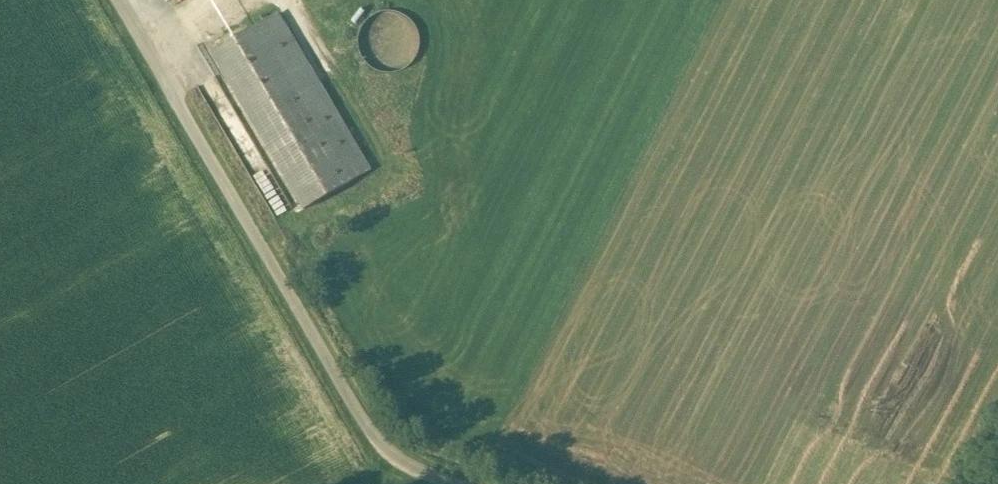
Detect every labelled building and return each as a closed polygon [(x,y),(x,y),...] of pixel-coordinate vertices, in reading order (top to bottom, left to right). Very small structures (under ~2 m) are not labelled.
[(386,12),(382,13),(373,16),(367,21),(363,26),(360,31),(358,38),(357,44),(358,50),(360,55),(363,61),(368,66),(374,70),(381,73),(387,74),(394,73),(401,71),(407,68),(412,63),(416,57),(418,52),(419,45),(419,37),(416,30),(413,24),(409,20),(404,16),(399,14),(392,12),(386,12)] [(278,15),(211,52),(303,208),(369,170),(278,15)]
